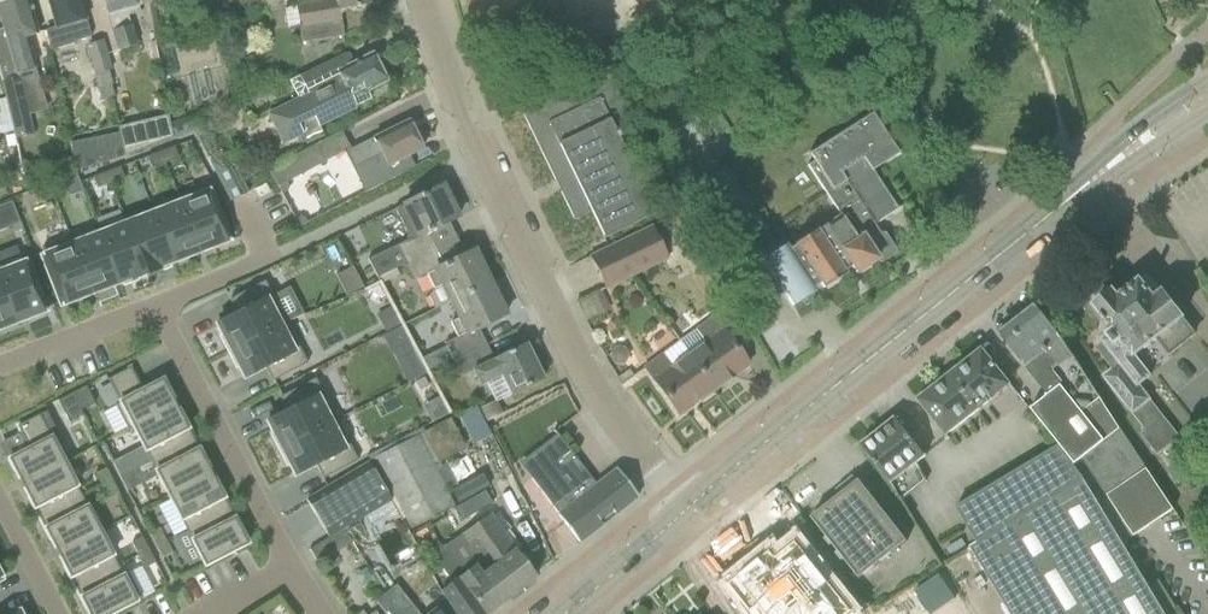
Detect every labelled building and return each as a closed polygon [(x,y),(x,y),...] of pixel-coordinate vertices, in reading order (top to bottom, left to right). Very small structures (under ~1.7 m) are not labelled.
[(0,31),(0,72),(2,82),(19,78),(18,73),(34,68),(25,37),(37,34),(31,12),(33,11),(32,7),(29,8),(27,0),(9,0),(9,2),(0,5),(0,19),(3,30),(0,31)] [(81,6),(80,0),(47,0),(55,28),(45,31),(49,50),(91,38),(81,6)] [(136,0),(102,0),(118,52),(137,46),(128,16),(140,12),(136,0)] [(297,7),(300,27),(302,44),(344,38),(343,32),(340,11),(375,5),(374,0),(333,0),(333,2),(297,7)] [(107,72),(112,71),(104,43),(86,48),(100,101),(113,98),(107,72)] [(298,100),(265,115),(280,146),(302,136),(306,145),(324,137),(318,126),(356,107),(371,100),(367,92),(386,82),(372,54),(351,65),(345,53),(323,64),(297,77),(288,81),(298,100)] [(621,149),(640,140),(607,71),(521,113),(574,221),(591,212),(604,239),(653,215),(621,149)] [(19,78),(2,82),(7,103),(15,135),(16,140),(33,136),(28,116),(19,78)] [(195,113),(170,122),(174,138),(200,128),(195,113)] [(873,170),(897,155),(872,115),(809,155),(814,162),(807,166),(842,220),(827,230),(825,227),(788,251),(785,246),(762,261),(792,307),(815,291),(813,289),(820,284),(823,289),(845,275),(843,272),(851,267),(856,274),(876,261),(881,262),(894,254),(894,250),(885,235),(881,234),(876,226),(901,209),(900,208),(898,209),(873,170)] [(123,158),(174,138),(170,122),(169,117),(117,128),(119,134),(123,158)] [(408,121),(345,152),(365,191),(415,166),(410,155),(422,149),(408,121)] [(75,172),(123,158),(119,134),(70,146),(75,172)] [(315,146),(269,172),(277,187),(324,161),(315,146)] [(174,147),(160,152),(164,163),(178,158),(174,147)] [(160,152),(147,157),(151,168),(164,163),(160,152)] [(120,167),(106,172),(110,184),(124,178),(120,167)] [(106,172),(92,178),(97,189),(110,184),(106,172)] [(62,182),(49,187),(53,198),(67,193),(62,182)] [(206,186),(177,197),(199,253),(227,242),(206,186)] [(428,233),(458,218),(442,186),(385,214),(392,230),(401,225),(409,242),(368,262),(376,278),(405,264),(405,263),(435,249),(428,233)] [(49,187),(35,192),(40,203),(53,198),(49,187)] [(0,201),(0,216),(4,225),(19,220),(10,197),(0,201)] [(162,209),(152,213),(172,263),(199,253),(177,197),(176,198),(178,203),(162,209)] [(152,213),(126,223),(146,276),(162,270),(161,267),(172,263),(152,213)] [(126,223),(99,234),(118,284),(123,282),(129,279),(130,282),(146,276),(126,223)] [(632,276),(666,258),(649,226),(615,244),(632,276)] [(71,238),(69,239),(72,244),(91,294),(118,284),(99,234),(73,244),(71,238)] [(69,239),(41,250),(43,255),(54,283),(63,305),(91,294),(72,244),(69,239)] [(606,289),(632,276),(615,244),(590,257),(606,289)] [(474,251),(443,265),(435,249),(405,263),(405,264),(413,281),(426,275),(433,291),(427,293),(435,309),(448,302),(448,303),(489,283),(474,251)] [(15,323),(44,312),(35,290),(24,262),(0,272),(0,282),(15,323)] [(364,288),(354,268),(337,276),(347,297),(364,288)] [(1162,292),(1154,298),(1140,280),(1118,297),(1114,291),(1094,307),(1102,317),(1100,319),(1105,324),(1106,323),(1113,332),(1101,342),(1103,344),(1097,349),(1113,370),(1103,378),(1145,430),(1140,434),(1156,455),(1179,437),(1138,385),(1150,376),(1134,356),(1164,333),(1176,349),(1195,334),(1162,292)] [(15,323),(0,282),(0,329),(15,323)] [(237,314),(216,324),(217,326),(222,335),(220,337),(228,353),(285,323),(264,282),(229,299),(237,314)] [(475,330),(505,316),(489,283),(448,303),(456,320),(449,323),(456,337),(445,343),(454,361),(483,347),(475,330)] [(607,292),(582,297),(585,315),(610,311),(607,292)] [(1120,430),(1062,338),(1036,305),(999,334),(1046,394),(1045,395),(1046,396),(1030,409),(1074,463),(1082,458),(1132,536),(1172,510),(1120,430)] [(394,307),(377,316),(386,332),(403,324),(394,307)] [(748,366),(734,346),(713,317),(680,342),(715,390),(748,366)] [(285,323),(228,353),(236,368),(238,367),(244,378),(265,367),(272,382),(273,381),(306,364),(285,323)] [(679,416),(715,390),(680,342),(645,367),(679,416)] [(483,347),(454,361),(456,365),(460,374),(461,377),(473,371),(480,386),(500,376),(510,396),(521,390),(543,380),(526,345),(493,361),(486,345),(483,347)] [(946,436),(1010,385),(982,349),(917,400),(946,436)] [(456,365),(444,370),(448,380),(460,374),(456,365)] [(130,368),(107,379),(119,402),(114,405),(127,430),(175,405),(169,394),(162,380),(141,390),(130,368)] [(287,411),(267,422),(273,433),(270,434),(278,450),(336,420),(315,379),(282,396),(280,397),(287,411)] [(85,386),(71,393),(80,410),(94,403),(85,386)] [(71,393),(57,401),(68,422),(82,415),(80,410),(71,393)] [(175,405),(127,430),(133,428),(144,450),(165,439),(177,462),(199,451),(175,405)] [(479,414),(478,414),(475,407),(461,415),(473,437),(487,430),(483,423),(483,422),(479,414)] [(28,449),(8,460),(21,484),(69,459),(56,435),(58,435),(45,411),(17,426),(28,449)] [(917,463),(925,457),(895,418),(862,444),(891,483),(900,498),(926,478),(917,463)] [(336,420),(278,450),(286,465),(289,464),(295,475),(315,465),(323,479),(357,461),(336,420)] [(438,461),(443,459),(463,448),(449,421),(424,434),(438,461)] [(616,469),(596,485),(554,431),(553,432),(556,436),(519,465),(558,515),(557,515),(579,543),(638,497),(616,469)] [(443,459),(438,461),(424,434),(417,437),(445,491),(457,485),(443,459)] [(453,506),(445,491),(417,437),(374,459),(409,528),(453,506)] [(165,439),(144,450),(150,461),(155,472),(168,496),(211,474),(199,451),(177,462),(165,439)] [(1074,464),(1059,446),(956,508),(977,542),(969,547),(1010,613),(1184,613),(1178,605),(1175,607),(1158,579),(1145,588),(1071,466),(1074,464)] [(69,459),(21,484),(45,531),(66,520),(54,497),(76,485),(64,463),(70,460),(69,459)] [(123,459),(112,465),(119,478),(130,472),(123,459)] [(369,462),(304,500),(327,538),(391,501),(369,462)] [(106,468),(95,474),(102,487),(112,481),(106,468)] [(130,472),(119,478),(126,490),(136,485),(130,472)] [(211,474),(168,496),(168,497),(192,542),(213,531),(201,508),(223,497),(211,474)] [(859,578),(907,541),(859,480),(811,518),(859,578)] [(112,481),(102,487),(108,499),(119,494),(112,481)] [(66,520),(45,531),(57,554),(105,529),(92,505),(87,507),(76,485),(54,497),(66,520)] [(213,531),(192,542),(205,566),(248,544),(223,497),(201,508),(213,531)] [(441,548),(442,551),(461,575),(457,579),(484,613),(488,613),(517,591),(536,577),(515,551),(490,514),(470,528),(460,535),(441,548)] [(105,529),(57,554),(69,577),(90,566),(101,588),(123,576),(118,566),(101,532),(106,530),(105,529)] [(159,529),(148,534),(155,547),(166,541),(159,529)] [(343,530),(309,550),(317,564),(351,544),(343,530)] [(141,537),(131,543),(138,556),(148,550),(141,537)] [(166,541),(155,547),(162,560),(172,554),(166,541)] [(776,558),(771,551),(728,585),(751,613),(851,613),(853,612),(796,541),(776,558)] [(148,550),(138,556),(144,569),(155,563),(148,550)] [(461,575),(442,551),(433,559),(452,583),(437,594),(453,613),(484,613),(457,579),(461,575)] [(69,577),(88,613),(113,613),(142,599),(128,574),(123,576),(101,588),(90,566),(69,577)] [(375,601),(386,613),(419,613),(396,584),(375,601)]
